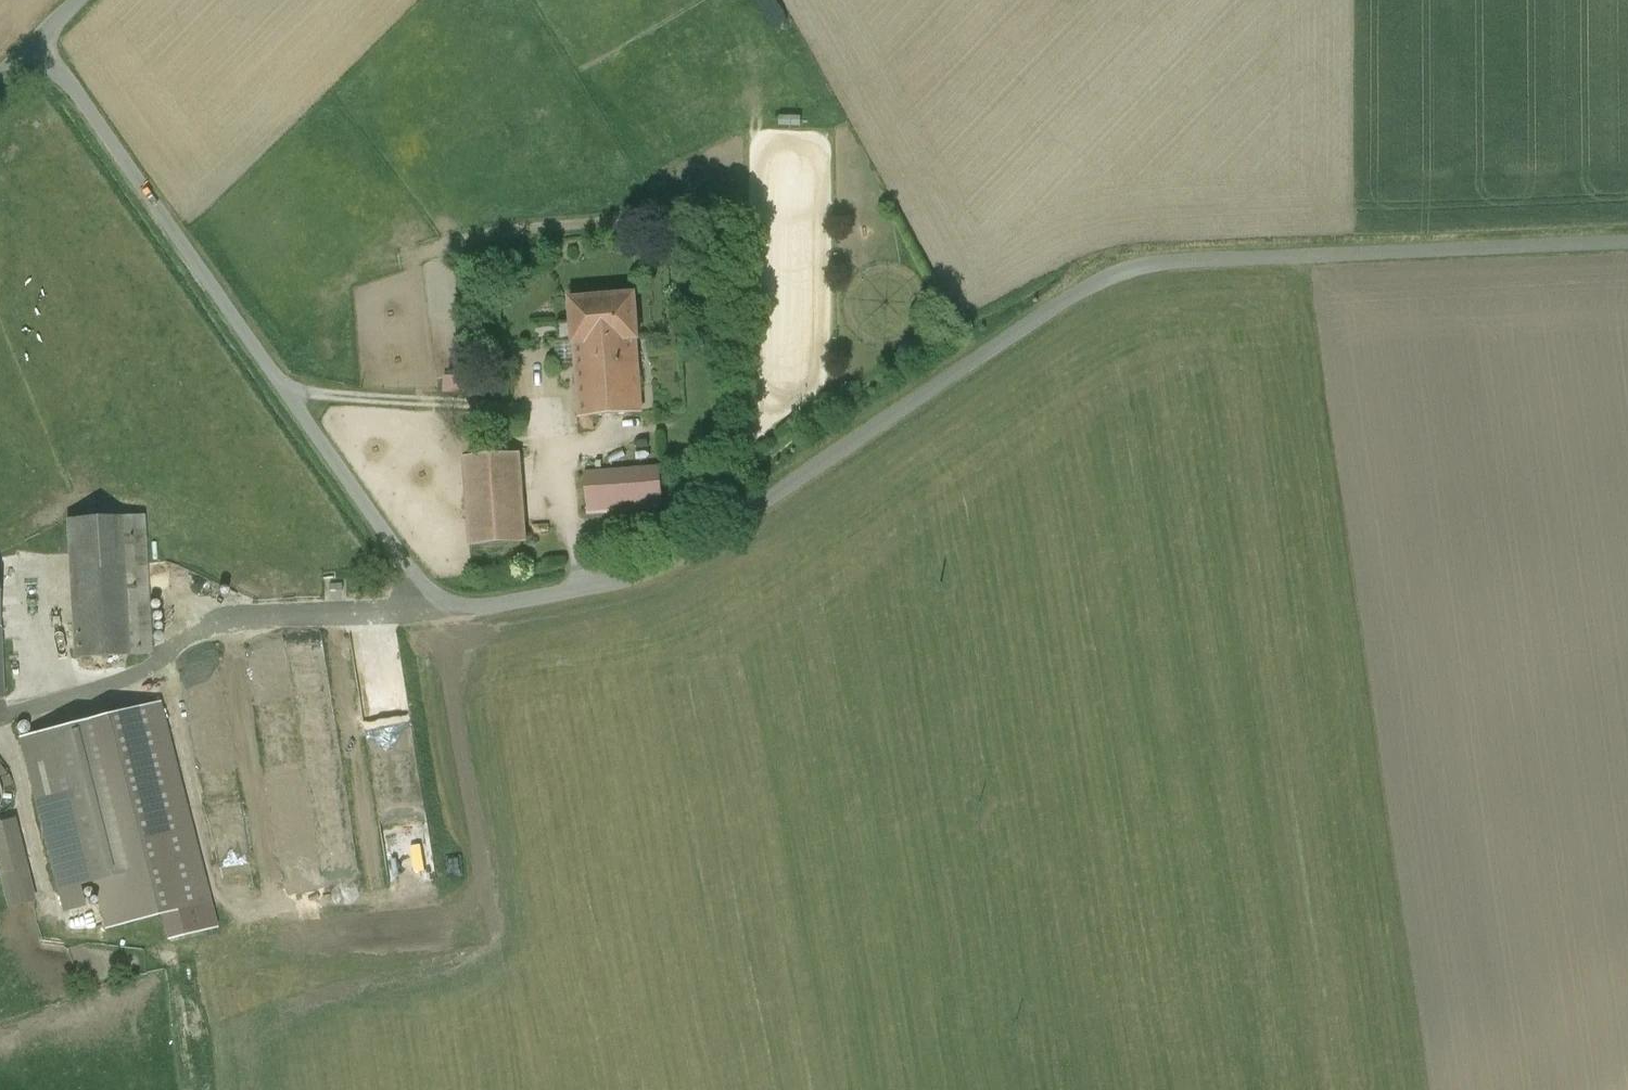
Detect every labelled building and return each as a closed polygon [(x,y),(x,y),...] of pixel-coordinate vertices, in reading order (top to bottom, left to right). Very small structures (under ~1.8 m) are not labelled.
[(635,292),(570,297),(573,343),(575,343),(636,338),(639,338),(635,292)] [(636,338),(575,343),(581,416),(642,411),(636,338)] [(519,452),(465,456),(472,544),(526,540),(519,452)] [(661,467),(585,473),(588,512),(663,506),(661,467)] [(142,516),(120,517),(123,569),(145,569),(142,516)] [(120,517),(68,520),(70,555),(76,659),(128,656),(125,603),(123,569),(120,517)] [(147,602),(125,603),(128,656),(150,655),(147,602)] [(208,901),(158,705),(98,720),(136,870),(95,880),(107,927),(208,901)] [(98,720),(22,739),(60,889),(95,880),(136,870),(98,720)] [(0,825),(0,868),(10,905),(31,900),(11,822),(0,825)]
